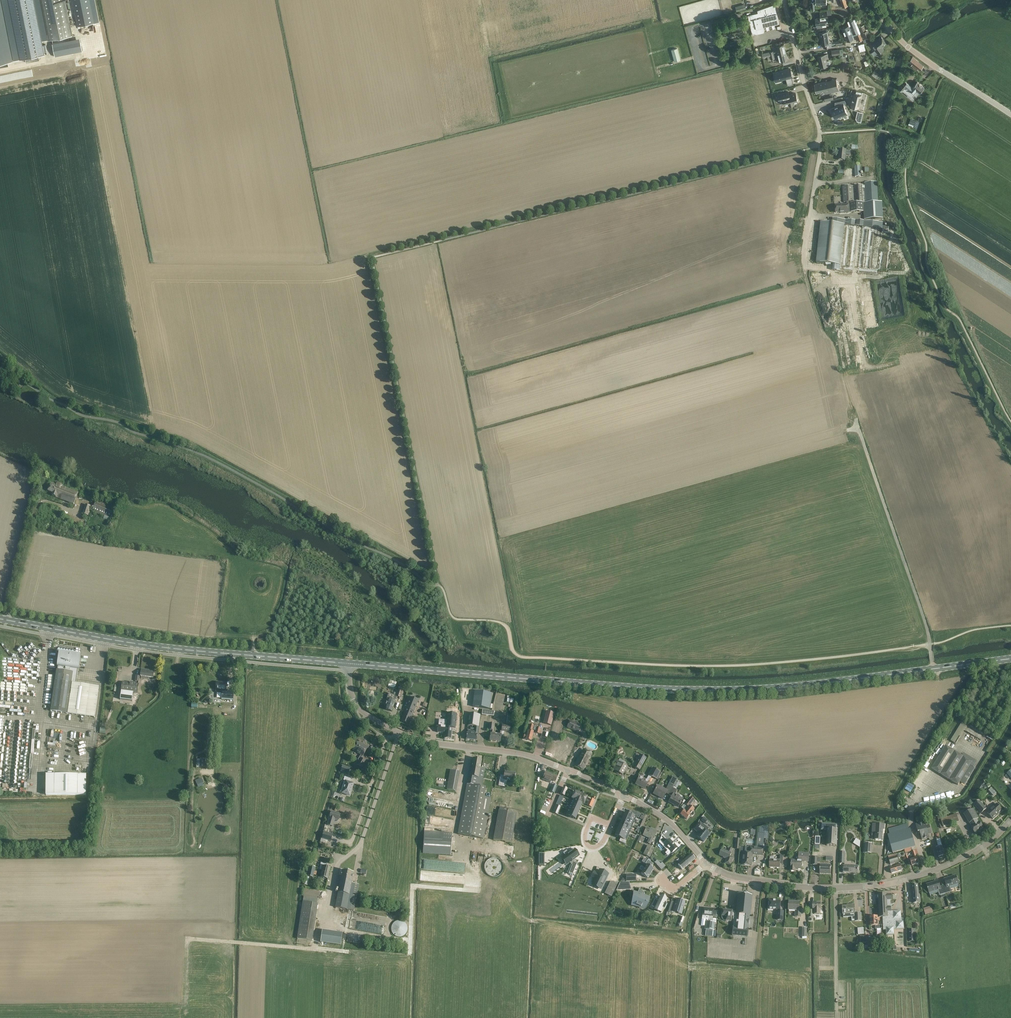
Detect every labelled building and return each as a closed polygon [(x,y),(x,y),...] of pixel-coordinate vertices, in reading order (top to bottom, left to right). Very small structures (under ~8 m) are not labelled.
[(13,62),(1,0),(0,0),(0,64),(13,62)] [(20,60),(25,59),(38,56),(44,55),(42,42),(33,0),(8,0),(20,60)] [(42,42),(48,41),(52,40),(68,37),(72,36),(65,0),(33,0),(42,42)] [(77,27),(94,24),(89,0),(72,0),(77,27)] [(764,27),(779,23),(777,13),(776,14),(775,9),(776,9),(775,4),(757,10),(758,11),(759,13),(748,15),(753,35),(765,32),(764,27)] [(820,18),(816,18),(816,25),(817,25),(817,28),(822,28),(822,27),(822,25),(826,24),(827,24),(827,23),(826,20),(828,20),(827,16),(832,15),(831,9),(827,10),(827,12),(826,12),(821,13),(822,16),(820,16),(820,18)] [(858,32),(854,20),(849,22),(854,33),(858,32)] [(860,27),(862,32),(864,39),(870,36),(869,33),(867,34),(864,25),(860,27)] [(828,31),(820,33),(822,45),(823,45),(824,48),(831,47),(831,43),(830,44),(828,31)] [(881,38),(872,45),(880,54),(885,50),(883,47),(887,44),(881,38)] [(80,41),(53,47),(55,57),(82,51),(80,41)] [(766,54),(767,56),(770,56),(774,55),(778,54),(786,52),(784,45),(781,45),(780,45),(780,46),(776,47),(777,51),(774,52),(773,51),(769,52),(770,53),(766,54)] [(677,48),(671,50),(674,62),(680,60),(677,48)] [(786,52),(778,54),(780,61),(788,60),(786,52)] [(829,59),(828,58),(828,54),(818,57),(820,68),(828,66),(826,59),(829,59)] [(912,57),(909,61),(912,64),(911,65),(917,70),(918,68),(920,70),(924,65),(912,57)] [(792,69),(774,74),(776,83),(788,80),(789,83),(795,81),(794,78),(792,69)] [(816,93),(822,92),(822,93),(823,97),(826,96),(826,95),(828,95),(827,94),(839,91),(836,79),(814,84),(816,93)] [(902,84),(898,88),(903,91),(904,89),(906,91),(905,92),(911,97),(915,92),(916,90),(920,93),(924,88),(917,82),(912,88),(908,84),(909,84),(905,80),(902,84)] [(854,93),(851,105),(853,105),(852,109),(858,110),(859,107),(862,92),(856,91),(856,94),(854,93)] [(788,92),(778,95),(780,101),(784,100),(785,105),(790,104),(790,105),(794,104),(793,103),(798,102),(796,94),(789,95),(788,92)] [(836,107),(829,109),(833,122),(839,120),(841,120),(842,120),(848,117),(849,117),(845,106),(848,105),(845,101),(844,101),(835,102),(835,103),(836,107)] [(783,118),(790,116),(787,109),(781,111),(783,118)] [(786,129),(811,122),(810,118),(798,121),(796,116),(783,120),(786,129)] [(847,150),(844,150),(839,150),(838,160),(845,161),(846,154),(850,155),(850,152),(847,151),(847,150)] [(840,205),(835,205),(836,212),(841,212),(841,213),(846,213),(848,213),(848,212),(851,212),(864,211),(864,217),(865,217),(865,219),(877,218),(883,218),(882,202),(878,202),(877,182),(864,183),(865,185),(865,187),(863,187),(863,185),(843,187),(844,202),(847,202),(847,204),(840,205)] [(821,222),(816,263),(833,265),(833,270),(846,272),(853,272),(878,275),(878,270),(887,270),(890,242),(891,232),(888,232),(889,227),(883,227),(883,223),(858,220),(833,218),(833,221),(829,220),(828,223),(821,222)] [(858,285),(866,329),(880,327),(872,282),(858,285)] [(909,348),(909,340),(905,340),(905,336),(902,337),(903,340),(899,340),(899,349),(909,348)] [(847,356),(841,357),(844,368),(849,367),(847,356)] [(51,483),(50,486),(48,491),(53,493),(52,496),(74,504),(78,493),(60,486),(61,484),(57,482),(56,485),(51,483)] [(111,519),(116,508),(97,501),(93,512),(111,519)] [(85,504),(82,514),(89,516),(92,507),(85,504)] [(68,714),(86,717),(95,718),(99,687),(76,683),(80,656),(60,653),(58,671),(57,671),(54,691),(51,712),(68,714)] [(153,678),(153,676),(154,671),(147,670),(147,671),(142,670),(142,669),(141,676),(153,678)] [(122,682),(121,691),(120,699),(132,701),(134,693),(137,693),(139,684),(122,682)] [(217,693),(223,693),(222,700),(233,700),(234,693),(228,692),(228,690),(226,690),(227,683),(217,682),(216,689),(216,692),(217,693)] [(388,702),(385,709),(392,712),(397,697),(400,698),(403,690),(398,689),(396,696),(389,693),(386,701),(388,702)] [(475,691),(472,707),(490,709),(492,694),(475,691)] [(406,708),(401,721),(409,724),(418,701),(408,696),(404,707),(406,708)] [(439,720),(438,732),(445,733),(444,738),(451,739),(452,728),(455,728),(456,714),(455,714),(456,708),(449,707),(448,713),(446,713),(446,720),(439,720)] [(546,711),(543,723),(551,725),(554,713),(546,711)] [(479,726),(481,714),(471,713),(469,725),(479,726)] [(499,734),(496,734),(495,741),(501,742),(502,732),(510,733),(511,726),(512,727),(513,717),(507,717),(506,725),(502,724),(501,732),(499,731),(499,734)] [(570,720),(567,727),(578,732),(581,725),(570,720)] [(951,741),(957,744),(967,727),(961,723),(951,741)] [(531,741),(532,736),(534,732),(532,731),(534,725),(530,724),(529,729),(528,729),(527,734),(525,733),(523,739),(531,741)] [(973,726),(965,740),(968,742),(973,734),(975,735),(978,730),(973,726)] [(467,731),(467,734),(466,739),(477,741),(478,729),(474,728),(474,732),(467,731)] [(357,760),(359,761),(357,765),(361,768),(366,761),(361,758),(363,756),(368,748),(364,746),(358,743),(353,750),(361,755),(357,760)] [(973,762),(946,746),(932,769),(958,786),(973,762)] [(583,750),(577,761),(575,765),(583,770),(586,765),(592,754),(583,750)] [(646,759),(640,755),(634,767),(639,770),(646,759)] [(480,768),(482,760),(473,758),(472,763),(468,784),(482,787),(484,773),(485,768),(480,768)] [(618,762),(616,765),(613,770),(615,771),(615,772),(618,773),(619,773),(623,775),(627,767),(618,762)] [(350,768),(343,765),(340,771),(348,774),(350,768)] [(640,777),(638,780),(636,784),(645,789),(649,782),(652,777),(656,779),(658,780),(662,772),(660,771),(653,767),(649,775),(646,780),(640,777)] [(447,790),(455,792),(458,771),(451,770),(447,790)] [(500,775),(499,780),(499,785),(502,786),(503,781),(503,779),(514,781),(515,774),(505,772),(504,776),(500,775)] [(546,772),(543,780),(550,783),(551,780),(555,781),(557,776),(553,775),(550,774),(550,773),(546,772)] [(87,775),(46,775),(45,795),(86,796),(87,775)] [(342,793),(345,794),(350,796),(354,783),(350,782),(351,779),(345,777),(343,780),(346,781),(342,793)] [(468,784),(459,835),(483,839),(486,820),(490,799),(483,797),(485,787),(482,787),(468,784)] [(658,785),(656,789),(655,791),(654,794),(654,793),(658,795),(658,796),(663,799),(666,793),(669,795),(673,788),(668,785),(665,789),(658,785)] [(678,790),(673,788),(669,795),(672,797),(669,802),(674,805),(674,804),(679,806),(678,807),(680,804),(683,799),(682,799),(682,797),(680,795),(678,796),(675,795),(678,790)] [(452,800),(453,793),(432,790),(431,796),(435,797),(435,794),(436,794),(436,793),(446,794),(445,799),(452,800)] [(575,792),(572,798),(573,799),(573,801),(577,803),(581,794),(575,792)] [(581,794),(577,803),(581,805),(582,803),(584,804),(587,797),(581,794)] [(684,810),(684,811),(681,815),(686,819),(690,815),(691,816),(692,816),(693,816),(694,814),(694,813),(694,812),(693,812),(694,810),(690,806),(694,800),(691,798),(685,805),(689,808),(686,812),(684,810)] [(573,801),(571,806),(579,809),(581,805),(577,803),(573,801)] [(980,801),(975,805),(982,813),(986,809),(980,801)] [(556,804),(552,812),(557,815),(561,807),(556,804)] [(996,804),(987,813),(993,819),(1002,811),(996,804)] [(571,806),(569,810),(577,814),(579,809),(571,806)] [(979,818),(976,814),(973,809),(964,814),(969,823),(970,823),(972,826),(971,827),(975,833),(983,828),(980,822),(979,823),(976,819),(979,818)] [(511,844),(517,813),(498,810),(493,840),(511,844)] [(569,810),(566,815),(575,819),(577,814),(569,810)] [(626,812),(624,816),(635,821),(636,817),(639,818),(641,815),(632,811),(630,814),(626,812)] [(328,825),(333,826),(334,823),(335,823),(336,823),(336,822),(337,822),(338,822),(338,821),(339,820),(340,815),(331,812),(330,815),(329,815),(328,817),(330,817),(328,825)] [(959,822),(956,814),(941,820),(938,821),(941,828),(959,822)] [(624,816),(622,821),(633,825),(635,821),(624,816)] [(924,819),(925,822),(916,824),(918,831),(920,831),(922,839),(929,837),(928,834),(932,833),(928,821),(930,821),(929,817),(924,819)] [(622,821),(620,825),(631,830),(633,825),(622,821)] [(706,832),(708,829),(700,823),(694,830),(698,833),(698,832),(700,833),(697,837),(704,843),(710,835),(706,832)] [(828,830),(827,846),(837,846),(838,829),(837,829),(837,824),(821,823),(821,830),(828,830)] [(872,836),(875,836),(875,839),(882,840),(883,829),(884,829),(885,824),(873,823),(872,830),(872,836)] [(888,834),(888,835),(893,853),(915,847),(910,828),(909,828),(907,824),(888,829),(890,834),(888,834)] [(620,825),(618,830),(629,834),(631,830),(620,825)] [(762,847),(762,844),(764,834),(765,834),(768,834),(768,831),(769,826),(758,828),(758,833),(757,843),(757,846),(762,847)] [(644,832),(644,834),(643,836),(649,839),(648,843),(651,844),(653,838),(654,838),(655,836),(657,831),(652,829),(652,830),(647,828),(644,832)] [(618,830),(616,836),(626,840),(629,834),(618,830)] [(424,831),(423,853),(451,855),(452,833),(424,831)] [(322,838),(331,841),(333,835),(324,832),(322,838)] [(662,836),(659,843),(670,853),(676,847),(667,839),(666,840),(662,836)] [(938,857),(945,856),(940,836),(936,837),(938,847),(936,848),(938,857)] [(648,845),(643,855),(650,858),(654,848),(648,845)] [(611,846),(606,853),(615,861),(618,857),(620,859),(625,853),(617,846),(614,849),(611,846)] [(744,853),(743,860),(743,865),(752,865),(752,860),(752,858),(753,858),(753,855),(763,855),(763,848),(751,847),(751,853),(744,853)] [(722,849),(721,851),(720,855),(727,858),(725,863),(731,866),(734,858),(730,857),(732,853),(731,853),(732,849),(730,848),(728,851),(722,849)] [(565,856),(561,858),(566,865),(570,863),(571,864),(572,866),(569,873),(569,874),(572,875),(577,863),(573,861),(573,860),(574,860),(573,859),(575,858),(575,859),(579,856),(578,854),(579,854),(576,850),(575,850),(575,849),(569,853),(567,850),(563,853),(565,856)] [(912,852),(914,859),(910,860),(912,866),(919,863),(918,858),(917,858),(916,855),(918,854),(917,850),(912,852)] [(792,860),(791,863),(791,868),(790,871),(795,871),(795,868),(797,868),(797,869),(801,869),(802,860),(804,860),(804,861),(809,861),(809,856),(809,854),(799,853),(799,861),(792,860)] [(682,870),(691,862),(695,859),(691,854),(687,857),(678,865),(682,870)] [(770,860),(770,863),(770,867),(780,868),(780,863),(783,863),(783,856),(780,856),(780,860),(770,860)] [(891,864),(898,862),(897,856),(889,858),(891,864)] [(659,859),(656,862),(663,869),(667,865),(664,862),(662,863),(659,859)] [(647,865),(641,874),(647,878),(653,869),(651,867),(653,864),(648,861),(645,864),(647,865)] [(321,863),(321,865),(319,870),(322,870),(320,877),(328,879),(330,868),(327,867),(327,864),(321,863)] [(902,870),(901,865),(900,864),(896,865),(896,866),(890,868),(892,873),(902,870)] [(831,865),(827,865),(820,865),(820,873),(831,874),(831,865)] [(844,873),(854,873),(854,874),(857,874),(857,873),(858,871),(858,870),(858,866),(844,865),(844,873)] [(313,878),(315,867),(307,866),(305,876),(306,876),(310,877),(313,878)] [(353,911),(358,889),(359,884),(351,883),(353,873),(342,870),(335,907),(353,911)] [(947,886),(943,887),(945,894),(952,892),(950,887),(959,884),(956,876),(952,877),(952,878),(950,879),(950,878),(945,879),(947,886)] [(594,878),(592,883),(597,885),(595,890),(602,893),(607,881),(600,878),(599,879),(598,878),(597,880),(594,878)] [(939,895),(945,894),(943,887),(940,888),(938,881),(933,883),(934,884),(931,884),(931,883),(927,885),(930,895),(939,892),(939,895)] [(610,884),(605,895),(611,898),(618,884),(610,884)] [(920,902),(920,900),(919,895),(918,885),(912,885),(912,890),(911,890),(912,893),(913,893),(914,903),(920,902)] [(633,891),(631,906),(645,910),(650,897),(644,895),(645,893),(639,889),(638,893),(633,891)] [(732,912),(732,916),(733,916),(732,921),(734,921),(733,927),(732,935),(742,936),(745,937),(747,937),(748,928),(748,923),(751,896),(747,895),(738,894),(736,912),(732,912)] [(892,900),(892,899),(891,894),(887,894),(878,895),(879,917),(883,917),(883,930),(886,930),(886,935),(894,935),(894,929),(904,929),(904,918),(902,918),(901,911),(891,911),(891,900),(892,900)] [(655,899),(652,906),(655,908),(654,909),(661,912),(663,908),(665,908),(667,904),(666,902),(667,899),(660,896),(658,901),(655,899)] [(671,904),(668,912),(672,913),(673,911),(681,913),(685,902),(676,899),(674,905),(671,904)] [(769,900),(768,907),(773,907),(773,910),(778,910),(777,920),(783,920),(784,911),(780,911),(781,901),(776,901),(774,901),(774,900),(769,900)] [(297,939),(312,941),(318,904),(302,901),(297,939)] [(789,902),(789,907),(789,910),(796,910),(795,916),(801,917),(802,909),(799,909),(800,902),(796,902),(796,903),(794,903),(794,902),(789,902)] [(849,906),(843,906),(843,914),(844,917),(852,917),(852,921),(855,921),(862,921),(861,914),(859,914),(855,914),(855,911),(854,904),(849,905),(849,906)] [(931,906),(923,908),(925,915),(933,913),(931,906)] [(702,915),(702,919),(703,919),(707,919),(708,919),(707,921),(706,921),(705,921),(704,929),(706,929),(713,930),(714,930),(714,928),(715,922),(712,922),(713,920),(713,919),(713,914),(714,909),(703,908),(702,913),(702,915)] [(721,916),(722,917),(722,919),(723,920),(724,921),(725,921),(731,922),(731,918),(732,916),(732,912),(732,911),(722,910),(722,912),(721,912),(721,916)] [(870,917),(870,920),(870,926),(874,926),(875,929),(882,929),(882,925),(878,925),(877,917),(873,917),(870,917)] [(331,931),(333,923),(333,920),(325,918),(324,920),(323,920),(322,924),(324,924),(323,930),(331,931)] [(407,932),(407,926),(403,922),(398,921),(393,923),(391,929),(393,934),(398,937),(404,936),(407,932)] [(916,942),(916,929),(908,930),(908,942),(910,942),(916,942)] [(322,930),(321,942),(341,945),(343,933),(331,931),(323,930),(322,930)] [(857,939),(857,943),(860,943),(861,943),(863,943),(863,945),(863,943),(867,942),(866,936),(860,936),(861,939),(857,939)]
